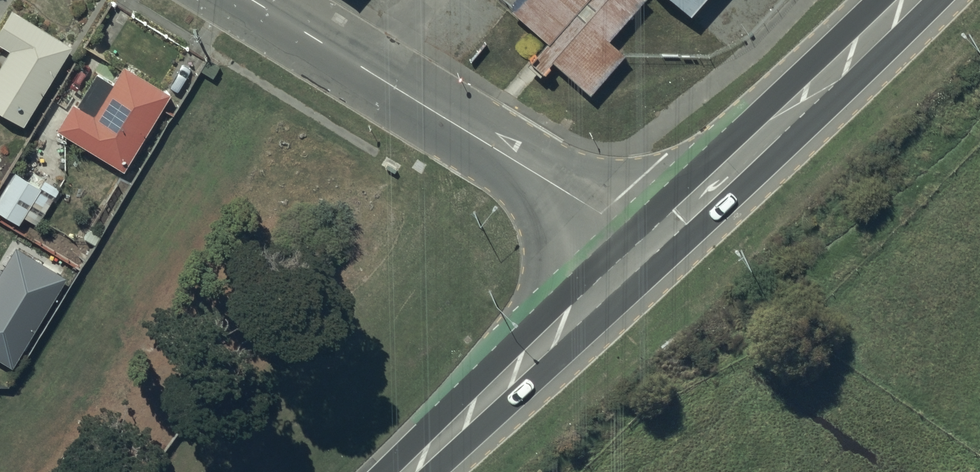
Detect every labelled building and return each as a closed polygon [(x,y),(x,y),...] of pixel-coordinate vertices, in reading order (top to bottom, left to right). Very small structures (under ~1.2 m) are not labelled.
[(549,26),(541,34),(582,70),(616,31),(606,22),(625,0),(519,0),(549,26)] [(71,45),(12,9),(0,28),(0,42),(11,49),(0,67),(0,110),(23,124),(71,45)] [(124,170),(170,94),(123,66),(113,83),(97,73),(77,106),(73,104),(57,131),(124,170)] [(16,173),(0,199),(0,212),(19,224),(24,216),(37,224),(53,198),(40,190),(41,188),(16,173)] [(67,277),(16,247),(0,273),(0,358),(13,366),(67,277)]
